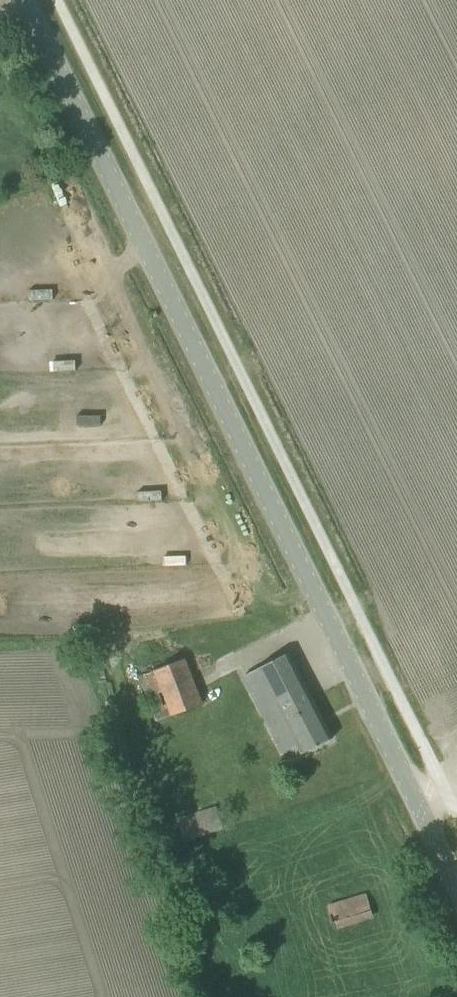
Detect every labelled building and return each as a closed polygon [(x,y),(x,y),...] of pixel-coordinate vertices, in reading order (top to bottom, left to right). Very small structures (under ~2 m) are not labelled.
[(151,654),(154,667),(177,662),(173,648),(151,654)] [(288,653),(243,676),(271,731),(285,724),(301,754),(332,738),(288,653)] [(156,720),(170,715),(170,717),(203,704),(186,659),(154,672),(140,677),(156,720)] [(178,818),(186,840),(225,827),(217,805),(178,818)] [(331,901),(337,927),(376,919),(370,893),(331,901)]
